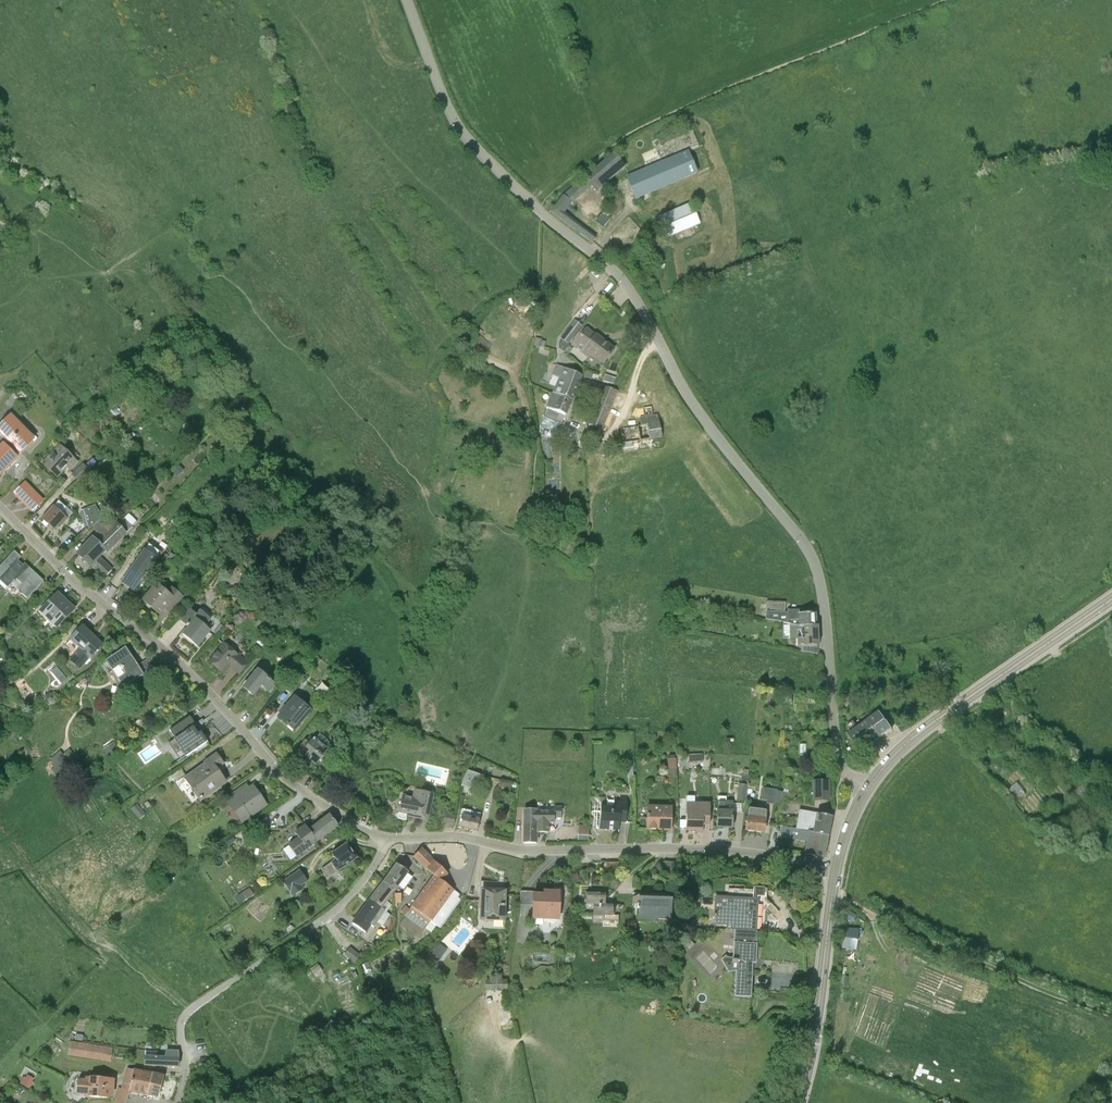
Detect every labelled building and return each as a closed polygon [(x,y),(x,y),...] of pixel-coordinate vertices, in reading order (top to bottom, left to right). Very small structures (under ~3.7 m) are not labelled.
[(698,176),(688,152),(627,176),(637,201),(698,176)] [(583,179),(573,188),(582,196),(592,187),(596,192),(606,184),(594,169),(583,179)] [(575,198),(566,191),(554,205),(562,213),(575,198)] [(659,216),(668,238),(700,224),(691,203),(659,216)] [(597,219),(605,225),(611,218),(603,212),(597,219)] [(548,310),(547,333),(557,333),(557,310),(548,310)] [(596,311),(590,319),(601,327),(607,320),(596,311)] [(582,326),(574,320),(561,338),(568,344),(582,326)] [(586,329),(583,327),(574,338),(575,338),(571,343),(572,343),(571,345),(574,347),(576,349),(577,348),(588,357),(591,354),(603,363),(614,349),(596,335),(595,335),(586,329)] [(457,348),(465,355),(468,351),(475,343),(480,337),(473,331),(457,348)] [(574,347),(571,345),(565,352),(564,353),(568,355),(569,354),(574,347)] [(609,364),(606,376),(617,379),(620,367),(609,364)] [(583,376),(556,365),(552,375),(559,378),(552,393),(573,401),(582,379),(583,376)] [(586,371),(584,377),(591,380),(593,374),(586,371)] [(588,425),(591,426),(601,430),(617,391),(601,385),(595,403),(596,403),(588,425)] [(552,393),(539,425),(555,432),(559,423),(563,424),(567,416),(573,401),(552,393)] [(641,425),(647,424),(649,439),(662,437),(658,416),(654,417),(652,407),(643,408),(644,418),(640,419),(641,425)] [(11,416),(0,427),(0,432),(9,441),(4,445),(3,445),(0,448),(0,475),(17,458),(15,456),(19,452),(20,452),(34,439),(11,416)] [(134,436),(130,432),(123,440),(127,444),(134,436)] [(61,445),(52,455),(44,463),(57,476),(68,465),(71,468),(78,461),(61,445)] [(93,458),(85,465),(84,463),(72,474),(78,481),(90,471),(90,470),(98,463),(93,458)] [(184,470),(178,465),(172,472),(178,477),(184,470)] [(43,500),(26,483),(15,493),(32,510),(43,500)] [(62,526),(68,518),(73,513),(59,501),(55,506),(43,519),(54,530),(59,524),(62,526)] [(87,530),(92,526),(87,508),(81,511),(87,530)] [(98,544),(105,551),(107,552),(126,532),(136,521),(128,513),(118,524),(104,537),(98,544)] [(98,532),(77,553),(90,566),(92,563),(97,568),(103,561),(99,557),(105,551),(98,544),(104,537),(118,524),(117,523),(113,527),(104,517),(93,527),(98,532)] [(145,550),(123,582),(133,589),(140,580),(142,581),(157,559),(145,550)] [(28,599),(36,589),(44,581),(25,564),(23,566),(18,561),(21,557),(15,551),(0,567),(0,580),(8,588),(16,579),(22,584),(17,589),(28,599)] [(166,559),(157,572),(160,574),(170,561),(166,559)] [(103,561),(97,568),(106,577),(112,570),(103,561)] [(156,583),(149,592),(142,600),(159,614),(167,605),(173,610),(184,597),(172,587),(170,590),(159,582),(157,584),(156,583)] [(40,612),(57,628),(75,610),(57,593),(40,612)] [(803,626),(816,625),(815,613),(799,614),(799,610),(787,610),(787,612),(785,612),(785,602),(767,600),(766,611),(765,619),(775,620),(787,623),(788,624),(789,624),(798,626),(803,626)] [(190,609),(188,612),(181,621),(189,627),(183,634),(198,646),(211,630),(205,626),(211,619),(200,610),(197,614),(190,609)] [(797,647),(806,646),(805,653),(817,654),(817,646),(816,625),(803,626),(798,626),(789,624),(790,639),(796,639),(797,647)] [(80,669),(95,652),(103,644),(83,626),(70,640),(79,648),(69,660),(80,669)] [(265,641),(261,638),(257,643),(261,646),(265,641)] [(225,643),(216,653),(209,662),(222,672),(229,665),(240,674),(248,663),(239,655),(225,643)] [(126,647),(106,661),(113,671),(121,666),(126,674),(118,679),(125,688),(144,674),(144,675),(157,666),(151,657),(138,666),(131,656),(126,647)] [(276,684),(258,670),(244,687),(253,695),(261,686),(269,693),(276,684)] [(299,674),(295,679),(293,678),(284,689),(291,694),(300,683),(299,682),(304,677),(299,674)] [(843,706),(853,705),(852,695),(842,696),(843,706)] [(295,696),(291,700),(284,709),(288,712),(282,719),(295,730),(311,710),(295,696)] [(879,712),(868,720),(868,721),(880,738),(892,729),(885,719),(879,712)] [(885,719),(892,729),(899,723),(892,714),(885,719)] [(190,716),(170,730),(187,755),(207,742),(201,733),(199,734),(194,727),(196,725),(190,716)] [(847,725),(852,733),(848,736),(860,752),(870,745),(880,738),(868,721),(868,720),(859,727),(857,728),(853,721),(847,725)] [(328,749),(324,745),(328,740),(320,734),(316,739),(315,737),(309,744),(302,753),(316,764),(328,749)] [(113,744),(105,750),(110,758),(119,752),(113,744)] [(55,768),(52,770),(62,781),(76,768),(70,762),(76,756),(70,749),(64,754),(61,750),(51,759),(55,762),(52,764),(55,767),(55,768)] [(216,755),(184,778),(199,801),(225,783),(215,769),(223,764),(216,755)] [(676,769),(676,758),(667,759),(668,769),(676,769)] [(481,774),(469,769),(462,785),(476,789),(481,774)] [(741,775),(740,784),(738,784),(736,800),(746,801),(747,785),(748,776),(741,775)] [(829,781),(814,781),(814,801),(829,800),(829,781)] [(240,822),(255,811),(263,805),(252,789),(251,789),(246,783),(228,796),(231,800),(226,802),(240,822)] [(406,820),(406,819),(407,816),(413,818),(413,815),(417,816),(417,817),(428,819),(434,793),(416,789),(417,787),(411,786),(400,793),(399,798),(397,798),(394,800),(390,815),(398,817),(397,818),(406,820)] [(775,804),(778,790),(762,788),(761,800),(767,800),(766,803),(775,804)] [(599,828),(619,829),(620,822),(626,823),(628,796),(620,796),(620,801),(614,800),(614,801),(607,800),(607,805),(601,805),(599,828)] [(687,802),(686,819),(686,830),(703,830),(703,824),(710,824),(710,803),(698,802),(698,800),(695,800),(695,796),(687,796),(687,802)] [(717,810),(717,816),(717,827),(731,828),(732,812),(733,803),(733,801),(726,801),(726,797),(718,796),(718,800),(717,810)] [(146,814),(137,804),(131,809),(140,819),(146,814)] [(648,805),(647,818),(647,829),(671,830),(671,806),(648,805)] [(524,810),(524,833),(524,843),(536,844),(536,833),(548,833),(549,824),(554,823),(554,818),(561,818),(561,806),(554,806),(554,810),(538,810),(537,809),(524,810)] [(471,811),(461,809),(460,816),(461,816),(458,827),(477,831),(479,819),(470,817),(471,811)] [(748,809),(747,820),(746,830),(764,832),(766,811),(748,809)] [(828,836),(831,817),(816,814),(805,811),(802,826),(801,830),(812,832),(812,833),(828,836),(829,836),(828,836)] [(454,825),(456,816),(445,814),(443,822),(454,825)] [(309,830),(306,825),(297,831),(302,837),(288,846),(296,856),(317,841),(338,825),(330,815),(309,830)] [(578,824),(578,829),(578,839),(589,839),(588,825),(578,824)] [(807,842),(805,854),(824,857),(828,836),(812,833),(812,832),(801,830),(778,825),(776,836),(807,842)] [(336,860),(322,870),(324,873),(326,871),(330,877),(357,858),(350,848),(347,843),(344,845),(344,846),(332,855),(336,860)] [(463,897),(454,890),(441,880),(447,874),(421,849),(414,857),(427,869),(434,875),(411,906),(410,908),(406,905),(401,911),(405,915),(405,916),(398,925),(418,939),(424,930),(431,935),(436,926),(437,926),(449,910),(452,912),(463,897)] [(665,861),(665,873),(679,873),(679,862),(672,862),(665,861)] [(614,862),(607,862),(607,873),(614,872),(622,872),(622,862),(614,862)] [(408,880),(404,877),(408,872),(397,864),(385,881),(383,883),(395,890),(399,884),(403,887),(408,880)] [(300,870),(283,882),(293,896),(302,890),(299,887),(308,881),(300,870)] [(483,882),(482,920),(503,921),(505,883),(483,882)] [(388,901),(395,890),(383,883),(370,901),(381,909),(381,908),(382,909),(388,901)] [(729,887),(729,896),(715,895),(714,924),(726,925),(726,928),(757,930),(758,900),(757,900),(757,896),(765,896),(765,887),(754,887),(754,888),(729,887)] [(247,900),(254,895),(250,888),(242,893),(247,900)] [(793,891),(790,893),(789,892),(786,893),(791,901),(797,897),(793,891)] [(533,920),(559,920),(560,892),(544,892),(544,895),(533,895),(533,920)] [(586,893),(586,905),(585,908),(593,908),(593,916),(593,921),(619,921),(619,915),(613,915),(613,905),(606,905),(606,893),(586,893)] [(638,921),(671,922),(672,895),(633,894),(633,905),(639,905),(638,921)] [(352,923),(366,934),(371,925),(375,928),(386,912),(382,909),(381,908),(381,909),(370,901),(362,911),(352,923)] [(842,944),(856,946),(860,930),(845,927),(842,944)] [(755,944),(756,930),(736,929),(735,929),(734,942),(733,957),(728,957),(726,955),(721,960),(726,968),(728,973),(732,971),(736,971),(734,996),(750,997),(752,971),(748,971),(749,962),(756,962),(757,944),(755,944)] [(695,945),(688,938),(683,943),(689,950),(695,945)] [(345,954),(354,961),(356,962),(361,956),(359,955),(350,948),(345,954)] [(434,951),(430,956),(437,961),(441,956),(434,951)] [(414,970),(422,959),(416,955),(408,966),(414,970)] [(310,969),(311,970),(311,971),(316,977),(323,971),(319,965),(318,963),(310,969)] [(507,981),(501,981),(502,972),(491,972),(491,980),(485,980),(485,991),(492,991),(491,991),(501,991),(501,990),(507,990),(507,981)] [(409,992),(405,980),(396,983),(397,984),(387,988),(389,994),(399,991),(400,995),(409,992)] [(110,1063),(111,1058),(130,1060),(131,1050),(113,1048),(70,1041),(67,1055),(110,1063)] [(161,1066),(168,1066),(179,1067),(179,1058),(178,1058),(178,1052),(166,1051),(165,1057),(155,1056),(156,1050),(146,1050),(145,1056),(144,1066),(161,1066)] [(153,1074),(134,1068),(133,1070),(127,1068),(121,1088),(118,1087),(113,1102),(126,1102),(130,1090),(158,1097),(164,1076),(153,1074)] [(29,1072),(23,1082),(33,1088),(38,1078),(29,1072)] [(87,1078),(87,1079),(77,1079),(76,1094),(84,1095),(84,1097),(89,1097),(89,1096),(110,1097),(113,1095),(113,1079),(87,1078)] [(15,1090),(18,1093),(22,1089),(18,1086),(13,1081),(10,1084),(8,1087),(13,1092),(15,1090)]
